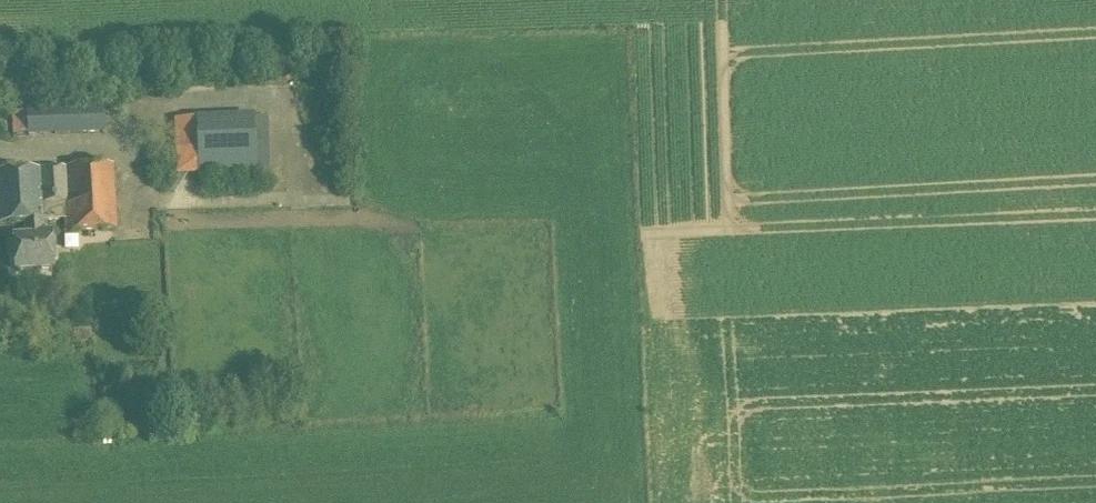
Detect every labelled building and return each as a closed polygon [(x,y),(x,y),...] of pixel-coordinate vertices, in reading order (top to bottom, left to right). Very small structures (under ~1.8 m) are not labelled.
[(313,74),(313,60),(291,60),(291,73),(313,74)] [(54,136),(106,133),(105,101),(53,103),(54,136)] [(27,111),(12,112),(13,135),(28,135),(27,111)] [(177,176),(199,176),(197,120),(175,121),(177,176)] [(114,166),(0,174),(0,225),(25,223),(26,236),(16,237),(18,271),(55,268),(52,233),(45,233),(44,222),(67,221),(68,233),(119,230),(114,166)] [(91,325),(74,325),(74,341),(91,341),(91,325)]
